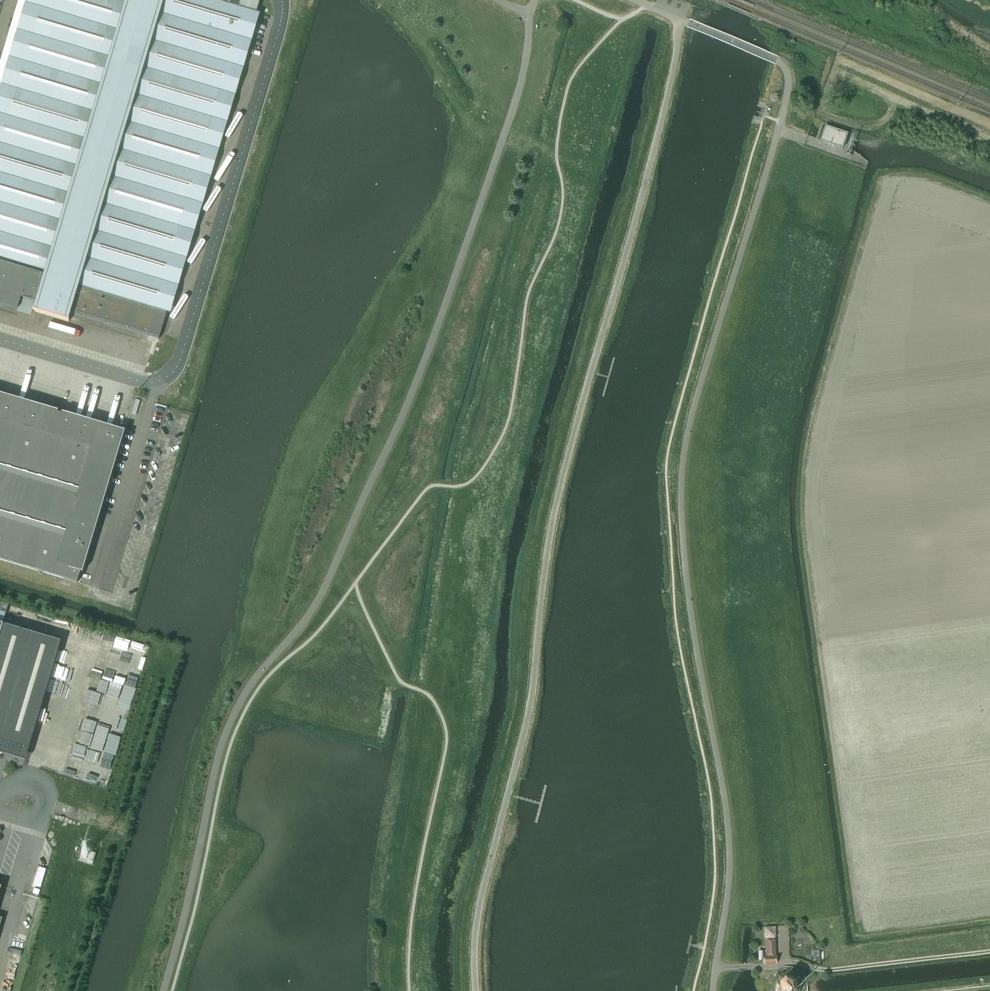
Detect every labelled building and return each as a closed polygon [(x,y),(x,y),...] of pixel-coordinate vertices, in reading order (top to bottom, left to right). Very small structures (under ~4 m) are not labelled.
[(17,310),(21,298),(39,303),(37,311),(33,309),(32,310),(68,321),(69,320),(65,319),(67,312),(158,339),(256,12),(238,7),(240,0),(224,0),(223,2),(216,0),(30,0),(0,99),(0,304),(17,310)] [(842,149),(847,136),(848,134),(825,126),(820,141),(842,149)] [(78,579),(122,429),(0,394),(0,557),(78,579)] [(3,625),(0,636),(0,752),(26,760),(61,642),(3,625)] [(87,861),(93,862),(96,853),(90,851),(87,861)] [(765,964),(776,964),(775,940),(765,940),(766,957),(765,957),(765,964)] [(776,983),(777,990),(796,990),(798,989),(796,981),(790,976),(782,977),(776,983)]
